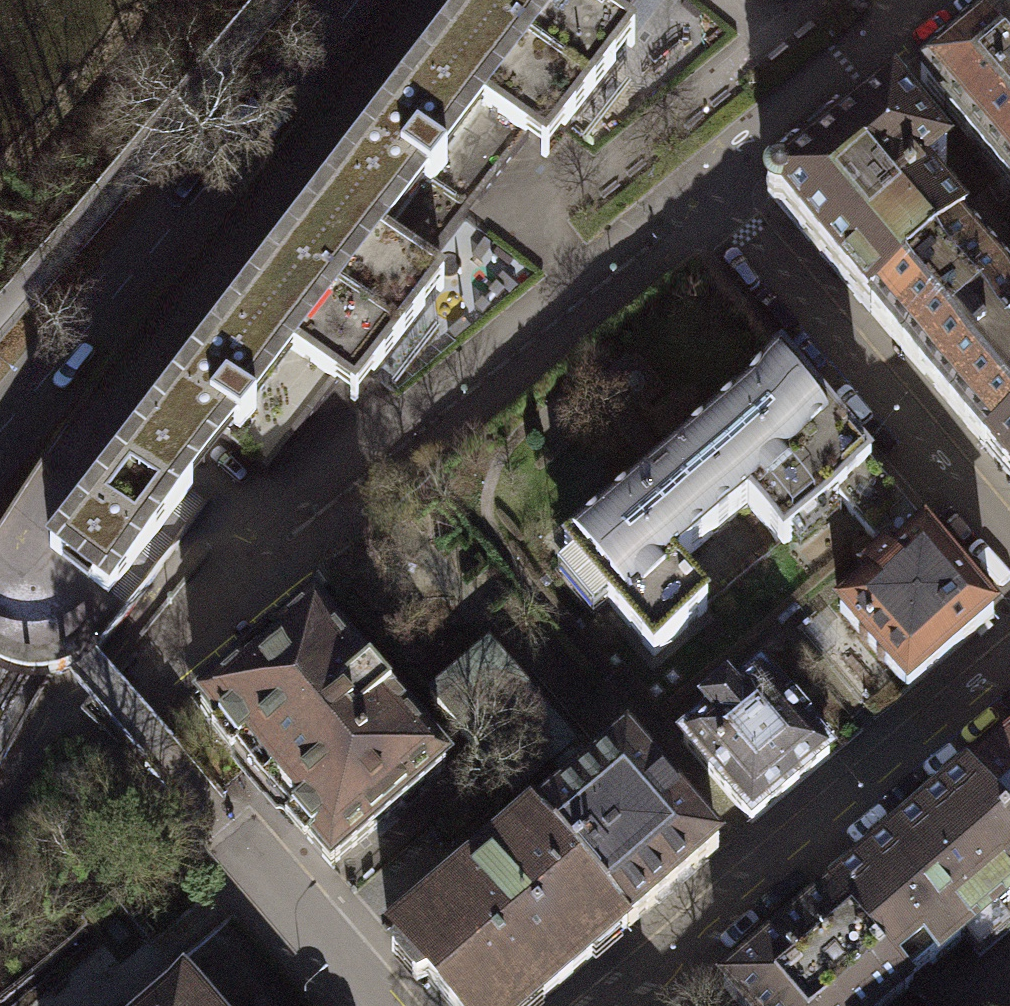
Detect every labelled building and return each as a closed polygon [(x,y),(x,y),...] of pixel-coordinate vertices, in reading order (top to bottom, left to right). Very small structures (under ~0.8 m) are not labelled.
[(40,548),(98,593),(218,442),(260,473),(302,424),(325,387),(342,400),(389,346),(436,288),(413,271),(515,147),(536,161),(580,99),(620,44),(600,33),(627,0),(468,0),(40,548)] [(917,78),(969,134),(999,170),(1009,184),(1009,3),(917,78)] [(771,195),(989,452),(1009,432),(1009,296),(918,186),(944,164),(888,97),(771,195)] [(774,544),(828,498),(864,540),(896,513),(770,367),(555,550),(645,655),(699,609),(663,568),(739,503),(774,544)] [(989,452),(1009,476),(1009,432),(989,452)] [(986,618),(896,513),(864,540),(876,555),(860,568),(855,573),(862,581),(829,609),(900,691),(986,618)] [(323,866),(437,769),(307,617),(192,714),(323,866)] [(485,635),(424,688),(515,793),(576,741),(485,635)] [(674,743),(743,823),(820,757),(751,677),(674,743)] [(965,778),(1009,830),(1009,740),(965,778)] [(623,744),(530,820),(622,930),(714,853),(623,744)] [(965,778),(830,894),(907,984),(962,935),(978,954),(1009,926),(1009,922),(996,905),(1009,894),(1009,830),(965,778)] [(458,1005),(530,1005),(622,930),(530,820),(396,932),(458,1005)] [(830,894),(722,985),(740,1005),(881,1005),(907,984),(830,894)] [(184,979),(153,1005),(206,1005),(184,979)]
